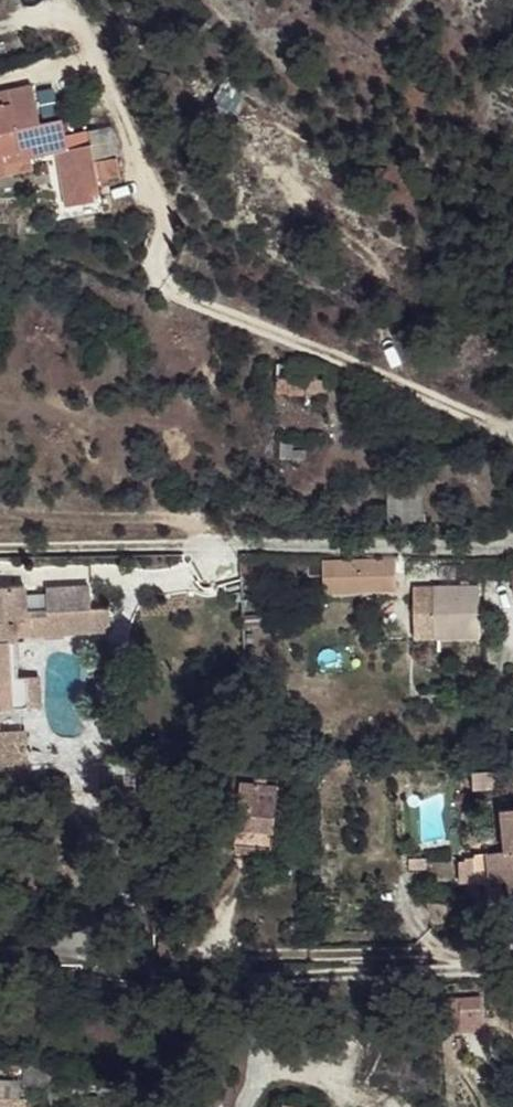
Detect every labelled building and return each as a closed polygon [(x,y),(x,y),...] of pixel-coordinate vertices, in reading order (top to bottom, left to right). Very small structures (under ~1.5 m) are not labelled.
[(57,152),(66,206),(101,200),(99,186),(97,178),(107,177),(120,175),(111,127),(88,131),(91,144),(69,149),(66,136),(62,119),(40,124),(31,86),(0,93),(0,155),(20,150),(22,160),(31,158),(57,152)] [(88,131),(66,136),(69,149),(91,144),(88,131)] [(33,169),(31,158),(22,160),(20,150),(0,155),(0,156),(0,158),(0,159),(0,177),(33,169)] [(108,185),(107,177),(97,178),(99,186),(108,185)] [(395,485),(396,523),(424,522),(421,476),(413,476),(413,484),(395,485)] [(322,565),(323,591),(359,590),(359,585),(379,585),(379,589),(397,589),(396,563),(381,564),(381,560),(356,561),(356,564),(322,565)] [(271,575),(270,562),(240,563),(240,576),(271,575)] [(295,562),(270,562),(271,575),(271,579),(297,579),(295,562)] [(46,590),(47,595),(48,615),(25,616),(24,596),(24,586),(0,587),(0,710),(29,708),(27,677),(18,678),(15,635),(44,634),(44,637),(63,636),(63,633),(110,630),(109,608),(91,609),(89,587),(46,590)] [(413,587),(414,638),(480,637),(479,587),(469,588),(459,588),(413,587)] [(24,596),(25,616),(48,615),(47,595),(24,596)] [(40,707),(38,677),(27,677),(29,708),(40,707)] [(28,781),(25,731),(0,732),(0,782),(28,781)] [(471,747),(473,791),(492,789),(490,746),(471,747)] [(253,807),(238,805),(234,845),(271,849),(278,781),(255,779),(253,807)] [(255,784),(240,783),(238,805),(253,807),(255,784)] [(505,851),(474,854),(475,862),(459,863),(459,883),(476,882),(476,883),(508,880),(509,897),(512,897),(512,809),(501,810),(505,851)] [(426,859),(409,859),(409,869),(426,869),(426,859)] [(455,1032),(479,1030),(479,1019),(482,1019),(481,998),(460,999),(460,998),(449,999),(449,1002),(435,1003),(437,1024),(451,1022),(455,1032)] [(23,1066),(21,1085),(49,1088),(52,1069),(23,1066)] [(0,1084),(0,1106),(24,1106),(24,1100),(19,1100),(20,1084),(0,1084)]
